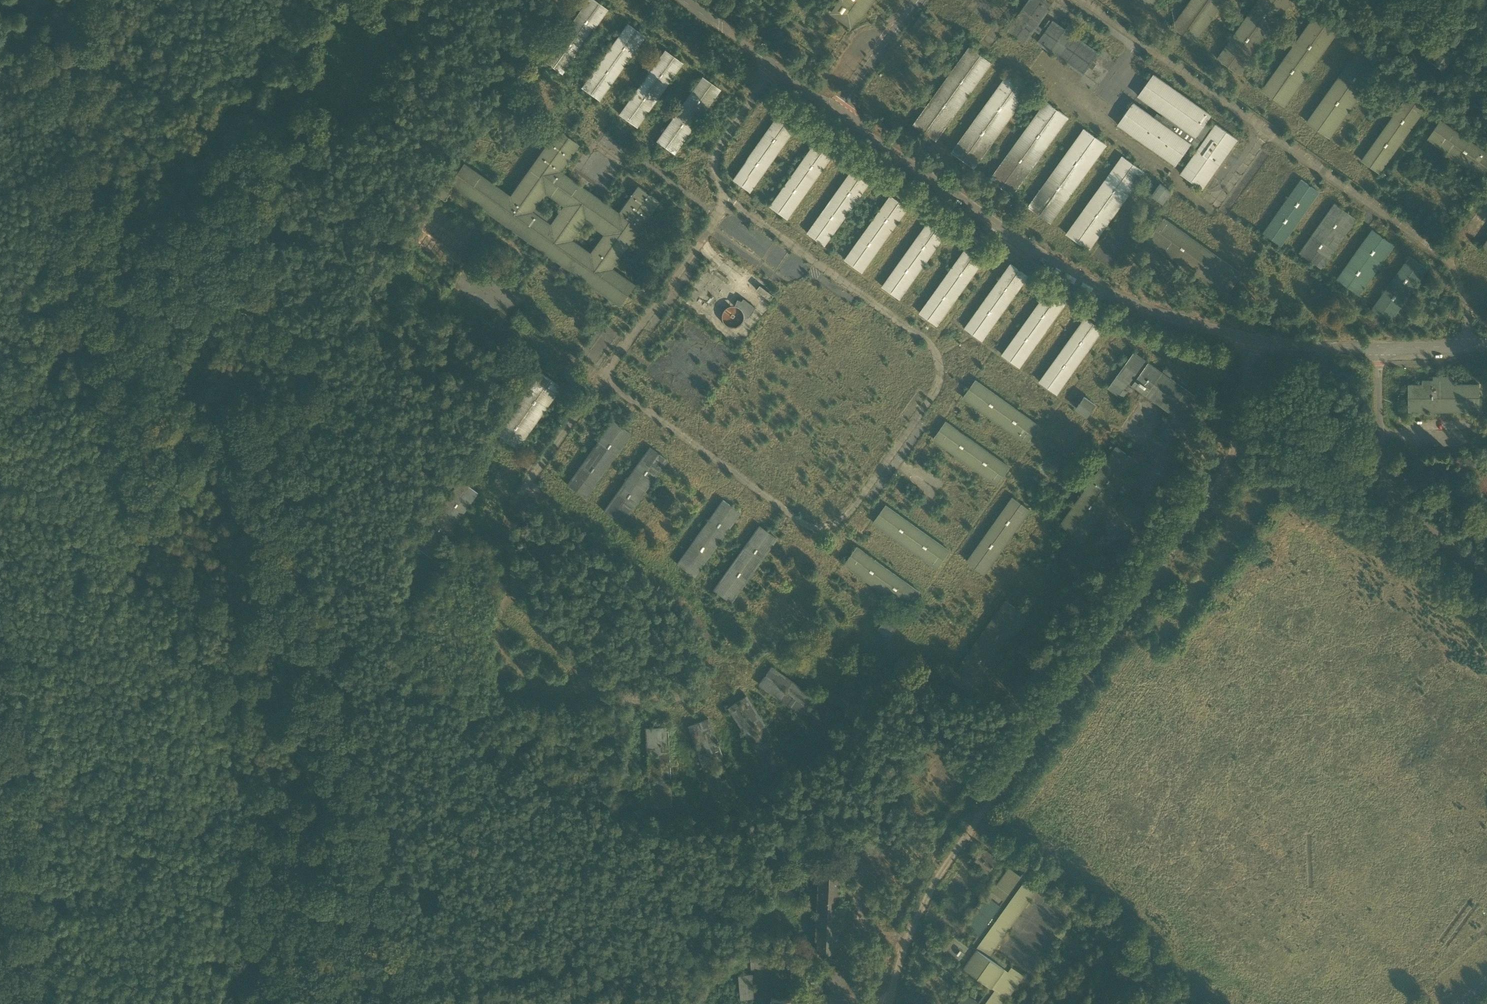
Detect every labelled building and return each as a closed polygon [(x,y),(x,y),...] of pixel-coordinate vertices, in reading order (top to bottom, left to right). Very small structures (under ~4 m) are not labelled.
[(544,60),(561,72),(607,8),(595,0),(587,0),(544,60)] [(1070,33),(1073,29),(1068,26),(1065,30),(1053,21),(1045,31),(1037,26),(1052,5),(1045,0),(1029,0),(1007,31),(1025,43),(1034,30),(1042,36),(1038,42),(1082,74),(1088,67),(1092,69),(1096,63),(1092,61),(1098,53),(1070,33)] [(1149,11),(1157,0),(1134,0),(1149,11)] [(1173,28),(1194,42),(1223,0),(1192,0),(1173,28)] [(1217,58),(1239,74),(1291,0),(1258,0),(1217,58)] [(1317,12),(1262,90),(1284,105),(1339,27),(1317,12)] [(923,13),(913,28),(918,32),(929,18),(923,13)] [(627,23),(582,87),(599,99),(644,35),(627,23)] [(1362,44),(1307,122),(1329,138),(1384,60),(1362,44)] [(969,47),(913,125),(936,141),(991,63),(969,47)] [(664,50),(619,113),(636,125),(681,62),(664,50)] [(1451,57),(1440,50),(1432,61),(1443,69),(1451,57)] [(1007,74),(952,152),(974,168),(1029,90),(1007,74)] [(1162,116),(1157,113),(1154,117),(1133,103),(1118,124),(1176,164),(1190,143),(1198,149),(1181,173),(1202,188),(1236,139),(1215,124),(1213,127),(1206,122),(1211,115),(1154,74),(1139,95),(1164,113),(1162,116)] [(702,76),(657,140),(673,152),(719,88),(702,76)] [(1406,97),(1362,160),(1378,172),(1423,108),(1416,103),(1406,97)] [(1045,101),(990,179),(1012,195),(1068,117),(1045,101)] [(779,115),(733,179),(750,191),(796,127),(779,115)] [(1441,119),(1428,138),(1448,152),(1447,154),(1472,172),(1474,170),(1486,180),(1486,152),(1441,119)] [(1084,128),(1028,206),(1050,222),(1106,144),(1084,128)] [(618,213),(559,171),(577,145),(556,130),(510,196),(463,163),(448,184),(619,305),(634,284),(610,268),(657,201),(637,187),(618,213)] [(816,142),(771,206),(787,218),(833,154),(816,142)] [(1122,156),(1066,234),(1088,249),(1144,171),(1122,156)] [(854,168),(807,232),(825,245),(871,181),(854,168)] [(1301,179),(1263,233),(1281,245),(1318,192),(1301,179)] [(1161,182),(1152,194),(1165,203),(1174,190),(1161,182)] [(891,195),(845,259),(862,271),(908,207),(891,195)] [(475,231),(434,202),(409,237),(450,267),(475,231)] [(1335,203),(1299,252),(1320,267),(1356,218),(1335,203)] [(1241,274),(1164,219),(1149,240),(1226,296),(1241,274)] [(929,222),(883,286),(899,298),(945,234),(929,222)] [(1373,230),(1337,279),(1358,294),(1393,245),(1373,230)] [(965,248),(919,312),(937,325),(983,261),(965,248)] [(1410,256),(1372,310),(1389,322),(1427,268),(1410,256)] [(1011,264),(965,328),(982,340),(1028,276),(1011,264)] [(813,282),(807,277),(803,281),(810,286),(813,282)] [(760,284),(757,289),(771,299),(775,294),(760,284)] [(1048,290),(1002,355),(1019,367),(1065,303),(1048,290)] [(743,321),(744,316),(743,312),(741,308),(737,305),(732,305),(728,306),(724,308),(722,312),(721,316),(722,321),(724,325),(728,327),(733,328),(737,327),(741,324),(743,321)] [(1086,317),(1040,382),(1057,394),(1103,329),(1086,317)] [(1171,374),(1164,369),(1161,372),(1133,352),(1118,374),(1171,412),(1155,433),(1177,449),(1193,427),(1193,428),(1209,406),(1169,377),(1171,374)] [(539,372),(495,433),(516,449),(561,387),(539,372)] [(1291,375),(1276,374),(1275,388),(1290,390),(1291,375)] [(1453,376),(1432,376),(1433,385),(1407,385),(1408,411),(1478,410),(1478,384),(1453,384),(1453,376)] [(1039,426),(976,380),(964,397),(1027,443),(1039,426)] [(1127,391),(1113,380),(1108,387),(1122,398),(1127,391)] [(1096,404),(1084,396),(1076,408),(1088,416),(1096,404)] [(613,420),(567,484),(584,497),(630,433),(613,420)] [(1009,467),(946,421),(934,438),(997,484),(1009,467)] [(1116,446),(1060,524),(1082,540),(1097,519),(1106,526),(1092,546),(1111,560),(1146,511),(1127,497),(1110,521),(1101,514),(1118,490),(1124,494),(1134,480),(1128,476),(1138,462),(1116,446)] [(650,447),(604,511),(621,523),(667,459),(650,447)] [(460,480),(415,544),(432,556),(477,492),(460,480)] [(928,497),(909,483),(902,492),(921,506),(928,497)] [(1013,497),(967,561),(984,573),(1030,509),(1013,497)] [(723,499),(677,563),(694,576),(740,511),(723,499)] [(949,551),(886,505),(873,522),(937,568),(949,551)] [(759,525),(713,589),(730,602),(776,538),(759,525)] [(920,592),(856,546),(844,564),(908,609),(920,592)] [(898,624),(887,616),(879,627),(890,636),(898,624)] [(835,711),(771,666),(759,684),(823,729),(835,711)] [(788,761),(746,696),(728,707),(770,772),(788,761)] [(734,791),(708,718),(689,725),(715,798),(734,791)] [(666,726),(645,727),(650,805),(670,804),(666,726)] [(842,865),(821,864),(817,950),(838,951),(842,865)] [(982,940),(995,949),(1043,878),(1027,867),(1022,874),(1009,865),(992,890),(1005,899),(998,909),(1001,911),(982,940)] [(952,935),(947,946),(962,953),(963,952),(967,954),(972,944),(952,935)] [(1026,973),(1012,965),(1010,968),(978,947),(970,959),(966,962),(965,966),(991,982),(995,988),(990,996),(983,1001),(982,1001),(968,992),(959,1000),(956,1003),(1004,1003),(1011,992),(1019,986),(1021,978),(1026,973)] [(791,950),(749,954),(750,967),(792,963),(791,950)] [(751,973),(738,974),(740,998),(753,997),(751,973)] [(770,996),(771,1003),(797,1003),(796,993),(770,996)]
